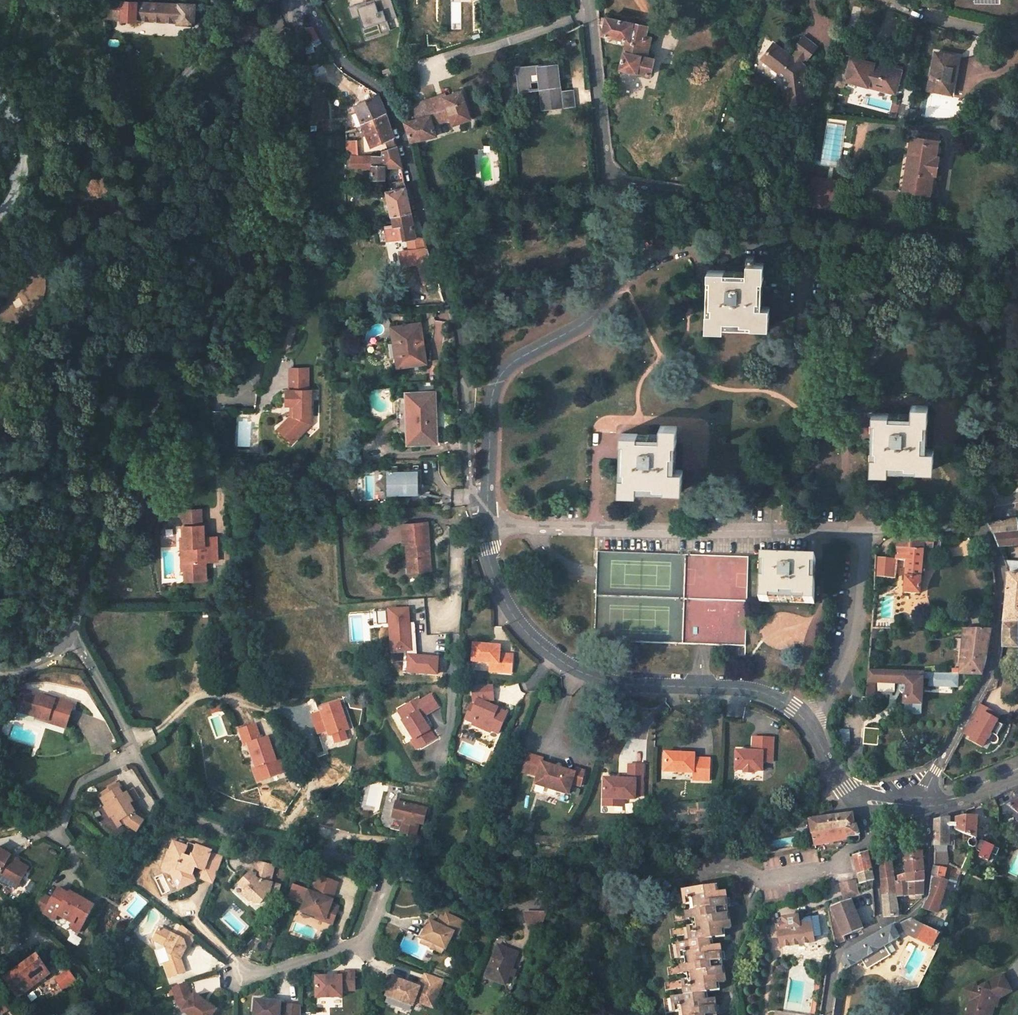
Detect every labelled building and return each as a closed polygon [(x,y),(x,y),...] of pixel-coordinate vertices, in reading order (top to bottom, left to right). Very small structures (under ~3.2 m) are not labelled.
[(104,19),(121,19),(122,1),(106,0),(105,0),(104,19)] [(348,7),(352,18),(358,16),(360,16),(364,28),(362,28),(365,39),(381,34),(381,33),(378,23),(387,21),(397,18),(391,0),(374,0),(375,2),(367,4),(366,1),(348,7)] [(195,3),(122,1),(121,19),(121,20),(137,21),(137,20),(179,22),(179,23),(194,24),(195,3)] [(641,53),(644,40),(649,41),(651,34),(646,33),(647,27),(631,23),(631,24),(606,18),(606,19),(604,32),(603,34),(627,39),(621,68),(650,75),(653,59),(646,57),(646,55),(641,53)] [(387,21),(378,23),(381,33),(390,30),(387,21)] [(313,28),(306,29),(308,39),(305,40),(306,47),(320,42),(317,37),(313,28)] [(815,48),(803,38),(794,50),(797,52),(804,58),(806,60),(815,48)] [(646,55),(649,41),(644,40),(641,53),(646,55)] [(783,77),(786,104),(807,103),(804,68),(799,65),(792,59),(773,44),(762,59),(780,73),(779,74),(783,77)] [(804,58),(797,52),(792,59),(799,65),(804,58)] [(952,88),(958,57),(936,53),(928,90),(942,92),(943,87),(952,88)] [(900,72),(852,59),(846,81),(895,93),(900,72)] [(557,64),(518,68),(520,90),(532,89),(531,82),(540,81),(543,108),(562,107),(562,106),(566,105),(565,99),(561,100),(560,93),(559,79),(557,64)] [(461,92),(455,93),(431,101),(432,104),(427,106),(426,103),(425,100),(412,104),(418,119),(405,122),(412,141),(436,135),(433,124),(451,119),(453,124),(459,121),(470,119),(461,92)] [(565,99),(566,105),(574,105),(573,92),(560,93),(561,100),(565,99)] [(363,123),(385,113),(378,94),(355,105),(358,112),(351,114),(357,128),(364,126),(363,123)] [(385,113),(363,123),(364,126),(372,146),(394,137),(385,113)] [(346,131),(347,154),(353,154),(357,155),(355,129),(346,131)] [(915,142),(908,188),(918,190),(927,191),(934,145),(938,145),(940,146),(942,136),(923,133),(922,143),(915,142)] [(931,191),(934,174),(936,175),(939,156),(937,156),(938,145),(934,145),(927,191),(931,191)] [(373,163),(373,178),(385,179),(385,166),(401,166),(397,146),(388,148),(388,151),(382,153),(382,155),(370,155),(370,163),(373,163)] [(836,194),(838,181),(810,177),(809,189),(836,194)] [(387,191),(392,215),(410,212),(405,183),(397,185),(398,190),(387,191)] [(809,189),(806,206),(834,210),(836,194),(809,189)] [(388,241),(415,238),(415,236),(410,212),(392,215),(394,225),(385,226),(388,241)] [(420,249),(421,263),(432,262),(427,248),(420,249)] [(420,249),(409,250),(411,265),(418,264),(421,263),(420,249)] [(400,252),(403,266),(411,265),(409,250),(400,252)] [(418,264),(420,281),(437,279),(432,262),(421,263),(418,264)] [(723,326),(768,327),(769,307),(762,307),(763,264),(747,263),(747,271),(747,276),(724,275),(725,271),(708,270),(708,278),(711,278),(711,296),(708,296),(707,329),(723,330),(723,326)] [(392,327),(394,342),(400,341),(403,365),(426,362),(422,336),(419,337),(417,324),(392,327)] [(394,342),(398,366),(403,365),(400,341),(394,342)] [(307,368),(288,368),(288,390),(285,390),(285,405),(290,405),(290,416),(278,429),(293,443),(304,431),(304,416),(310,416),(310,390),(307,390),(307,368)] [(396,407),(397,415),(407,418),(407,427),(398,427),(398,430),(408,443),(436,442),(434,393),(401,393),(396,407)] [(871,440),(870,472),(887,472),(887,468),(932,470),(933,450),(926,449),(928,406),(912,405),(911,414),(900,414),(900,419),(889,418),(889,413),(872,413),(872,422),(875,422),(875,440),(871,440)] [(397,415),(398,427),(407,427),(407,418),(397,415)] [(675,470),(677,426),(660,426),(660,435),(648,434),(647,439),(638,438),(638,434),(622,433),(621,441),(625,441),(624,461),(621,461),(620,492),(637,493),(637,489),(681,491),(682,470),(675,470)] [(405,473),(398,473),(398,470),(385,471),(385,496),(398,496),(398,493),(405,493),(405,496),(422,496),(421,470),(405,470),(405,473)] [(777,496),(777,486),(768,486),(768,496),(777,496)] [(183,526),(184,547),(187,547),(187,562),(185,562),(185,580),(206,580),(205,561),(218,561),(217,537),(204,538),(204,525),(201,525),(201,509),(185,510),(185,526),(183,526)] [(1017,545),(1017,534),(1016,523),(1016,521),(989,523),(998,547),(1017,545)] [(428,542),(427,522),(403,524),(404,543),(407,543),(408,560),(407,560),(408,571),(431,570),(429,552),(427,552),(426,542),(428,542)] [(898,548),(923,549),(923,547),(923,533),(898,534),(898,548)] [(923,547),(933,548),(933,546),(939,546),(941,536),(923,533),(923,547)] [(920,594),(923,549),(898,548),(897,561),(904,561),(904,567),(907,567),(906,593),(920,594)] [(748,557),(597,552),(595,641),(745,646),(746,612),(750,612),(750,604),(747,604),(748,557)] [(814,603),(814,577),(811,577),(811,567),(815,567),(815,560),(761,558),(760,602),(814,603)] [(1002,626),(1002,646),(1016,646),(1017,622),(1017,563),(1004,562),(1007,573),(1002,626)] [(874,577),(895,579),(897,565),(875,564),(874,577)] [(391,608),(394,654),(410,653),(411,676),(442,674),(440,655),(417,656),(414,607),(391,608)] [(871,638),(879,638),(880,627),(871,627),(871,638)] [(981,676),(986,651),(990,629),(963,629),(962,650),(961,663),(961,671),(960,675),(981,676)] [(498,646),(472,644),(471,661),(489,663),(488,666),(496,666),(496,672),(510,673),(511,655),(498,654),(498,646)] [(922,673),(869,671),(868,679),(867,693),(872,693),(875,693),(875,683),(904,684),(904,686),(901,687),(900,688),(900,692),(904,694),(903,699),(921,700),(922,673)] [(490,684),(470,686),(471,698),(475,699),(473,705),(469,704),(463,720),(471,723),(470,725),(488,732),(488,730),(496,733),(504,712),(494,708),(493,711),(487,709),(488,705),(487,704),(486,700),(491,699),(490,684)] [(54,700),(22,692),(16,714),(48,723),(48,725),(67,730),(73,704),(55,699),(54,700)] [(420,719),(437,709),(431,697),(418,704),(417,701),(401,710),(407,719),(403,722),(402,722),(413,742),(415,741),(419,748),(432,740),(420,719)] [(347,730),(337,704),(309,714),(318,740),(331,736),(334,744),(345,740),(342,732),(347,730)] [(981,705),(965,735),(989,748),(1005,718),(981,705)] [(407,719),(401,710),(397,712),(403,722),(407,719)] [(272,757),(266,738),(259,741),(253,726),(237,731),(243,747),(246,746),(254,769),(255,770),(258,769),(262,781),(283,774),(277,760),(274,762),(272,757)] [(473,726),(471,732),(481,736),(484,731),(473,726)] [(773,737),(753,736),(753,750),(736,750),(736,769),(744,769),(744,771),(754,772),(754,769),(762,770),(763,760),(772,761),(773,737)] [(577,782),(582,767),(573,764),(572,768),(540,757),(541,753),(526,748),(520,766),(535,771),(532,779),(565,790),(569,779),(577,782)] [(710,781),(711,758),(695,758),(695,753),(665,752),(665,772),(694,773),(694,780),(710,781)] [(643,764),(628,763),(627,777),(603,774),(600,802),(612,803),(613,795),(621,796),(633,797),(633,789),(640,790),(643,764)] [(262,781),(258,769),(255,770),(254,769),(251,770),(256,783),(262,781)] [(107,807),(112,818),(115,817),(119,823),(124,820),(128,828),(138,835),(147,822),(140,817),(139,813),(136,815),(132,806),(130,807),(125,798),(123,794),(125,793),(122,786),(103,795),(109,806),(107,807)] [(621,796),(613,795),(612,803),(620,804),(621,796)] [(134,805),(130,796),(127,797),(125,798),(130,807),(132,806),(134,805)] [(1001,804),(1002,804),(1017,816),(1017,796),(1001,804)] [(995,808),(1002,804),(1001,804),(1000,799),(994,801),(995,808)] [(994,801),(994,800),(981,805),(984,815),(990,817),(996,815),(995,808),(994,801)] [(424,817),(426,809),(395,802),(391,819),(402,821),(400,832),(415,835),(419,816),(424,817)] [(851,814),(809,820),(811,836),(845,829),(847,839),(859,836),(856,826),(853,826),(851,814)] [(954,831),(971,838),(971,839),(968,840),(967,843),(969,847),(973,848),(977,847),(978,846),(980,851),(983,852),(981,857),(990,860),(992,854),(995,847),(996,846),(982,840),(979,842),(977,840),(976,818),(962,817),(955,819),(954,831)] [(934,823),(933,844),(947,844),(947,820),(936,823),(934,823)] [(814,847),(847,840),(847,839),(845,829),(811,836),(813,846),(814,847)] [(194,859),(187,856),(191,843),(177,838),(174,848),(173,847),(164,873),(171,875),(178,878),(184,891),(197,885),(191,872),(196,870),(206,874),(202,882),(214,886),(223,860),(212,857),(212,854),(197,849),(194,859)] [(904,851),(905,862),(921,860),(920,850),(904,851)] [(14,889),(25,870),(26,868),(15,862),(14,863),(4,858),(5,856),(7,854),(0,851),(0,881),(14,889)] [(853,856),(857,875),(871,872),(866,852),(853,856)] [(4,858),(14,863),(15,862),(16,859),(7,854),(5,856),(4,858)] [(892,878),(891,859),(880,867),(881,880),(892,878)] [(906,875),(923,871),(921,860),(905,862),(906,875)] [(934,860),(931,877),(942,880),(945,869),(948,869),(950,864),(947,863),(947,861),(934,860)] [(963,870),(950,864),(948,869),(945,869),(942,880),(944,880),(944,884),(957,888),(963,870)] [(261,907),(270,897),(278,899),(280,889),(270,887),(274,869),(258,866),(255,878),(249,876),(239,887),(246,894),(242,898),(249,905),(251,902),(256,907),(261,907)] [(906,875),(892,878),(893,884),(895,884),(922,882),(923,871),(906,875)] [(859,883),(872,880),(871,872),(857,875),(859,883)] [(184,891),(178,878),(171,875),(180,894),(184,891)] [(931,877),(928,897),(921,908),(937,912),(944,884),(944,880),(942,880),(931,877)] [(302,913),(326,921),(325,924),(334,927),(338,916),(329,914),(332,905),(334,902),(333,900),(339,884),(320,878),(314,895),(309,893),(302,913)] [(881,880),(885,918),(897,917),(896,907),(893,896),(893,884),(892,878),(881,880)] [(859,894),(854,881),(839,884),(844,899),(849,897),(859,894)] [(368,889),(379,893),(381,886),(370,882),(368,889)] [(922,882),(895,884),(896,897),(922,895),(922,882)] [(708,938),(721,936),(720,929),(726,928),(721,890),(714,891),(714,884),(669,890),(672,913),(666,914),(669,929),(664,930),(667,945),(664,945),(667,968),(662,968),(664,983),(659,984),(662,999),(658,999),(661,1014),(713,1014),(711,1000),(704,1000),(703,992),(716,990),(715,983),(721,982),(716,945),(709,946),(708,938)] [(56,888),(50,900),(59,905),(66,894),(56,888)] [(92,905),(67,891),(66,894),(59,905),(50,900),(40,895),(32,911),(41,916),(50,922),(54,915),(71,925),(69,929),(76,933),(92,905)] [(827,905),(836,944),(845,942),(843,937),(861,929),(849,897),(844,899),(827,905)] [(338,916),(341,908),(332,905),(329,914),(338,916)] [(448,948),(458,927),(462,928),(465,919),(447,911),(442,923),(431,918),(422,936),(446,947),(448,948)] [(543,924),(548,912),(526,911),(527,917),(532,923),(543,924)] [(797,917),(784,919),(784,922),(776,923),(780,948),(814,942),(814,938),(811,917),(797,920),(797,917)] [(814,917),(811,917),(814,938),(817,937),(820,933),(818,919),(814,917)] [(893,925),(846,954),(840,964),(845,969),(860,960),(883,947),(901,936),(928,949),(938,933),(911,921),(899,926),(893,925)] [(180,934),(164,927),(162,928),(158,936),(160,942),(169,946),(175,962),(170,964),(174,977),(190,971),(185,958),(190,946),(193,948),(198,937),(184,926),(180,934)] [(846,944),(863,934),(861,929),(843,937),(845,942),(846,944)] [(422,942),(443,952),(446,947),(424,937),(422,942)] [(513,973),(521,951),(500,943),(488,976),(508,983),(512,972),(513,973)] [(864,967),(887,954),(883,947),(860,960),(864,967)] [(18,998),(49,975),(36,957),(5,978),(18,998)] [(321,996),(345,995),(345,988),(360,987),(359,969),(345,969),(345,975),(321,975),(321,996)] [(391,995),(416,1003),(418,999),(437,1005),(448,977),(428,969),(423,984),(398,975),(391,995)] [(63,991),(76,981),(69,971),(56,980),(63,991)] [(978,990),(975,985),(964,992),(971,1003),(968,1014),(993,1014),(995,1006),(993,1003),(1012,992),(1003,975),(978,990)] [(194,1014),(218,1014),(222,1009),(199,994),(198,996),(196,995),(191,982),(177,987),(184,1005),(189,1009),(188,1011),(194,1014)] [(840,1009),(842,995),(835,994),(833,1008),(840,1009)] [(259,1001),(258,1014),(304,1014),(305,1005),(290,1004),(290,1010),(284,1010),(284,1001),(259,1001)]
